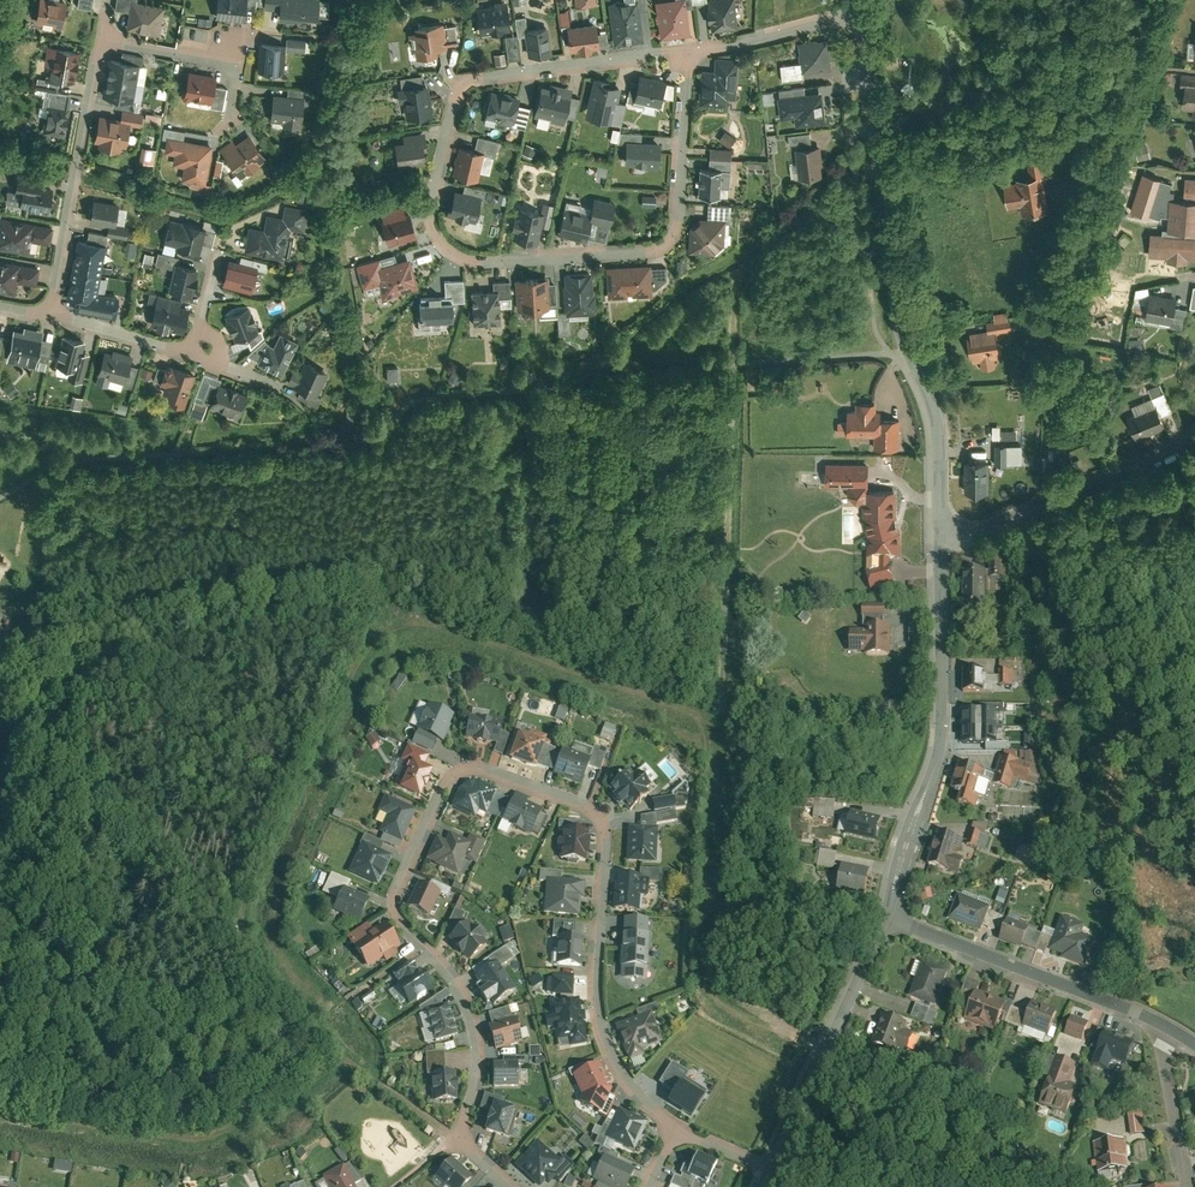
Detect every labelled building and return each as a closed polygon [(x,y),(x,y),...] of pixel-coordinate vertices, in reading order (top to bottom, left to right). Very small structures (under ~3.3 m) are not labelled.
[(66,3),(58,1),(57,3),(48,2),(48,0),(39,0),(35,26),(62,30),(66,3)] [(76,9),(91,12),(93,0),(78,0),(76,9)] [(129,13),(130,3),(135,3),(136,0),(114,0),(113,10),(129,13)] [(212,20),(241,22),(242,10),(242,0),(214,0),(212,20)] [(242,10),(252,10),(254,0),(242,0),(242,10)] [(315,0),(262,0),(261,11),(276,12),(275,21),(289,22),(289,20),(298,21),(298,19),(313,20),(315,0)] [(521,0),(510,0),(511,9),(521,7),(521,0)] [(652,3),(657,40),(687,36),(683,9),(682,0),(679,0),(673,1),(652,3)] [(709,33),(734,30),(730,0),(705,0),(706,12),(703,12),(705,24),(708,24),(709,33)] [(473,8),(477,35),(507,32),(504,13),(507,13),(505,1),(490,3),(491,6),(473,8)] [(635,2),(610,6),(615,43),(640,40),(635,2)] [(135,3),(130,3),(129,13),(126,32),(159,37),(164,8),(135,3)] [(514,38),(522,37),(521,31),(524,30),(522,17),(511,19),(514,38)] [(593,24),(564,28),(567,52),(575,51),(576,53),(587,51),(587,49),(596,48),(594,34),(593,24)] [(440,28),(440,26),(411,30),(412,34),(405,35),(407,49),(411,49),(413,61),(434,58),(433,52),(443,51),(443,48),(455,46),(452,27),(440,28)] [(524,30),(521,31),(522,37),(525,56),(535,55),(535,57),(548,56),(547,51),(549,51),(546,27),(524,30)] [(512,33),(500,35),(504,59),(516,57),(512,33)] [(594,34),(596,48),(606,47),(604,33),(594,34)] [(283,38),(282,49),(302,50),(302,38),(283,38)] [(827,41),(797,44),(799,64),(800,73),(830,70),(827,41)] [(279,74),(281,45),(256,44),(254,72),(279,74)] [(74,83),(79,53),(46,48),(43,66),(50,67),(48,79),(58,81),(74,83)] [(501,55),(491,56),(493,67),(503,66),(501,55)] [(121,56),(120,62),(139,65),(138,67),(145,68),(146,58),(141,57),(140,59),(121,56)] [(156,59),(146,58),(145,68),(154,69),(156,59)] [(712,71),(699,70),(697,106),(723,108),(723,99),(732,100),(734,60),(713,58),(712,71)] [(120,62),(108,60),(102,97),(113,99),(133,102),(138,67),(139,65),(120,62)] [(800,73),(799,64),(778,66),(779,82),(801,80),(800,73)] [(212,74),(186,70),(181,99),(207,103),(210,87),(212,74)] [(662,79),(636,75),(633,98),(632,103),(657,107),(662,79)] [(1179,75),(1178,86),(1183,87),(1181,111),(1191,112),(1190,120),(1194,121),(1194,76),(1179,75)] [(397,79),(399,91),(420,89),(418,76),(397,79)] [(56,94),(58,81),(48,79),(45,79),(45,80),(37,79),(35,90),(50,92),(56,94)] [(618,87),(591,81),(582,118),(618,126),(623,105),(614,103),(618,87)] [(567,98),(569,89),(547,84),(546,89),(538,87),(531,119),(560,126),(562,119),(567,98)] [(223,89),(210,87),(207,103),(206,108),(220,110),(223,89)] [(778,99),(803,96),(802,87),(777,91),(778,99)] [(429,117),(425,88),(420,89),(399,91),(394,92),(395,104),(400,104),(402,120),(429,117)] [(300,98),(299,106),(304,106),(305,92),(284,90),(283,97),(300,98)] [(763,103),(774,101),(772,91),(761,93),(763,103)] [(50,92),(47,109),(68,113),(71,96),(56,94),(50,92)] [(516,98),(488,92),(482,119),(508,124),(510,125),(514,106),(516,98)] [(824,123),(820,94),(803,96),(778,99),(776,99),(778,121),(792,119),(793,127),(824,123)] [(283,97),(270,96),(268,120),(279,121),(279,125),(295,127),(296,123),(298,123),(299,106),(300,98),(283,97)] [(576,100),(567,98),(562,119),(572,121),(576,100)] [(133,102),(113,99),(112,108),(121,110),(132,111),(133,102)] [(527,109),(514,106),(510,125),(508,124),(507,128),(522,131),(527,109)] [(47,109),(43,135),(64,138),(68,113),(47,109)] [(132,111),(121,110),(120,120),(120,122),(129,123),(129,127),(140,129),(143,113),(132,111)] [(143,111),(142,120),(159,122),(160,114),(143,111)] [(129,127),(129,123),(120,122),(120,120),(98,116),(94,143),(98,143),(97,148),(120,151),(121,147),(126,147),(129,127)] [(166,138),(182,141),(184,132),(163,129),(161,139),(166,140),(166,138)] [(722,129),(716,139),(728,145),(733,136),(722,129)] [(615,144),(617,131),(609,130),(607,142),(615,144)] [(390,146),(394,169),(422,165),(420,154),(425,153),(422,134),(400,138),(401,144),(390,146)] [(796,150),(809,149),(807,134),(786,137),(787,146),(795,145),(796,150)] [(236,177),(264,160),(248,135),(233,144),(231,141),(218,149),(236,177)] [(202,186),(209,146),(182,141),(166,138),(166,140),(163,154),(174,155),(172,166),(183,169),(181,182),(202,186)] [(473,139),(470,153),(490,158),(492,158),(495,143),(473,139)] [(533,148),(522,145),(519,157),(530,160),(533,148)] [(626,145),(625,166),(658,167),(659,146),(626,145)] [(152,163),(153,147),(140,146),(139,161),(152,163)] [(1149,160),(1146,146),(1133,150),(1136,163),(1149,160)] [(796,150),(794,150),(798,185),(822,182),(818,148),(809,149),(796,150)] [(470,153),(455,150),(450,177),(476,182),(478,174),(486,176),(490,158),(470,153)] [(209,174),(216,175),(220,159),(214,158),(209,174)] [(717,171),(726,171),(727,160),(705,160),(705,170),(717,171)] [(1014,184),(1001,185),(1005,211),(1018,209),(1019,219),(1046,215),(1041,179),(1051,178),(1048,160),(1025,163),(1027,179),(1014,181),(1014,184)] [(705,170),(696,170),(694,196),(716,197),(717,187),(717,171),(705,170)] [(717,171),(717,187),(725,187),(726,171),(717,171)] [(18,193),(16,208),(46,212),(50,186),(36,184),(36,179),(14,176),(11,192),(18,193)] [(1172,186),(1142,177),(1131,213),(1159,221),(1160,217),(1168,219),(1169,202),(1174,202),(1175,195),(1170,194),(1172,186)] [(1182,203),(1194,204),(1194,182),(1184,181),(1182,203)] [(464,188),(463,196),(481,200),(484,200),(486,192),(464,188)] [(85,190),(77,189),(76,197),(84,198),(85,190)] [(639,204),(652,205),(653,194),(640,193),(639,204)] [(463,196),(456,195),(451,218),(476,223),(481,200),(463,196)] [(588,215),(586,227),(595,228),(600,202),(591,200),(588,215)] [(115,205),(90,201),(86,225),(104,227),(111,228),(112,223),(115,205)] [(1182,203),(1174,202),(1169,202),(1168,219),(1167,232),(1167,233),(1194,236),(1194,204),(1182,203)] [(246,227),(241,253),(277,260),(283,228),(299,231),(304,208),(282,204),(279,217),(263,214),(260,230),(246,227)] [(704,205),(703,220),(722,221),(725,221),(726,206),(704,205)] [(378,223),(385,246),(413,238),(406,215),(402,216),(399,207),(378,213),(380,222),(378,223)] [(560,209),(555,236),(583,241),(586,227),(588,215),(578,213),(579,210),(569,208),(569,211),(560,209)] [(542,216),(518,210),(511,241),(536,246),(542,216)] [(0,219),(0,250),(25,254),(27,242),(47,246),(50,227),(0,219)] [(695,219),(687,226),(686,253),(713,255),(721,247),(722,221),(703,220),(695,219)] [(198,244),(201,229),(165,220),(159,244),(172,247),(171,251),(194,257),(198,244)] [(111,228),(104,227),(103,236),(123,239),(125,225),(112,223),(111,228)] [(201,229),(198,244),(208,247),(212,232),(201,229)] [(1167,233),(1167,232),(1161,232),(1161,236),(1150,236),(1148,260),(1166,262),(1165,266),(1187,267),(1187,263),(1194,264),(1194,236),(1167,233)] [(94,291),(102,247),(74,242),(64,304),(71,305),(70,312),(111,319),(116,294),(94,291)] [(150,266),(170,270),(171,265),(174,266),(175,259),(153,254),(150,266)] [(237,258),(235,264),(253,268),(263,271),(265,265),(237,258)] [(359,287),(376,283),(372,269),(379,267),(377,259),(353,266),(359,287)] [(379,267),(372,269),(376,283),(380,298),(415,288),(407,259),(379,267)] [(247,293),(253,268),(235,264),(224,261),(218,286),(247,293)] [(0,262),(0,293),(14,295),(16,283),(32,286),(35,268),(0,262)] [(188,298),(194,270),(174,266),(171,265),(170,270),(164,293),(188,298)] [(647,266),(603,268),(605,300),(624,299),(624,296),(629,296),(629,299),(649,298),(648,290),(647,269),(647,266)] [(647,269),(648,290),(656,290),(664,280),(663,268),(647,269)] [(589,275),(561,276),(562,287),(560,287),(561,310),(563,310),(563,314),(563,317),(566,317),(591,316),(590,310),(592,310),(591,294),(590,294),(589,275)] [(544,279),(510,281),(512,312),(545,311),(545,306),(544,284),(544,279)] [(444,283),(444,299),(451,299),(451,304),(463,304),(462,282),(444,283)] [(496,292),(496,300),(507,299),(505,282),(489,283),(490,292),(496,292)] [(544,284),(545,306),(552,306),(551,284),(544,284)] [(490,292),(469,293),(471,325),(498,323),(496,300),(496,292),(490,292)] [(179,333),(185,307),(176,305),(177,299),(147,293),(144,304),(151,305),(146,326),(152,327),(151,329),(163,332),(163,330),(179,333)] [(1174,299),(1148,294),(1143,321),(1169,326),(1173,309),(1174,299)] [(444,299),(418,301),(420,330),(445,329),(444,323),(452,323),(451,304),(451,299),(444,299)] [(246,308),(221,318),(231,343),(256,333),(246,308)] [(1187,311),(1173,309),(1169,326),(1168,332),(1182,335),(1187,311)] [(985,332),(966,335),(967,339),(964,340),(967,361),(971,360),(971,364),(975,364),(976,369),(982,373),(988,372),(993,366),(993,361),(997,360),(993,334),(1009,332),(1007,320),(1005,321),(1005,318),(1004,313),(990,315),(991,320),(991,323),(983,324),(985,332)] [(566,334),(566,317),(563,317),(563,314),(554,315),(555,335),(566,334)] [(23,333),(13,330),(5,363),(34,369),(35,361),(40,340),(42,333),(23,329),(23,333)] [(256,362),(254,365),(278,376),(294,342),(276,334),(270,347),(263,344),(256,362)] [(57,352),(54,362),(56,362),(55,366),(67,369),(65,379),(80,382),(86,356),(79,354),(82,341),(62,336),(58,353),(57,352)] [(51,342),(40,340),(35,361),(46,363),(47,362),(49,351),(51,342)] [(243,356),(256,362),(263,344),(261,340),(243,356)] [(101,352),(94,376),(121,384),(126,367),(129,356),(109,350),(108,354),(101,352)] [(57,352),(49,351),(47,362),(54,364),(54,362),(57,352)] [(506,359),(496,360),(497,370),(507,369),(506,359)] [(297,391),(313,398),(314,396),(324,373),(302,363),(297,373),(290,371),(285,383),(291,386),(291,388),(297,391)] [(134,369),(126,367),(121,384),(129,386),(134,369)] [(181,409),(191,376),(162,367),(160,371),(157,383),(155,387),(162,390),(159,397),(164,398),(162,404),(181,409)] [(151,381),(157,383),(160,371),(154,369),(151,381)] [(147,380),(149,372),(140,370),(138,377),(147,380)] [(385,383),(395,382),(394,370),(384,370),(385,383)] [(462,377),(452,370),(446,379),(456,386),(462,377)] [(199,403),(207,406),(214,386),(206,383),(199,403)] [(243,396),(215,385),(214,386),(207,406),(206,407),(234,418),(243,396)] [(1147,390),(1151,399),(1158,418),(1170,413),(1158,385),(1147,390)] [(313,398),(297,391),(294,399),(312,407),(317,398),(314,396),(313,398)] [(1011,392),(1003,391),(1003,402),(1011,402),(1011,392)] [(78,412),(82,400),(72,397),(69,409),(78,412)] [(1125,418),(1134,441),(1163,429),(1158,418),(1151,399),(1131,407),(1134,415),(1125,418)] [(125,407),(116,404),(114,413),(122,415),(125,407)] [(897,452),(898,421),(878,421),(878,412),(874,412),(874,404),(853,404),(853,412),(844,412),(844,424),(835,423),(834,439),(871,440),(870,451),(897,452)] [(355,408),(343,414),(345,418),(357,413),(355,408)] [(999,427),(1000,438),(1015,438),(1015,427),(999,427)] [(993,447),(993,466),(1020,466),(1020,448),(993,447)] [(986,465),(963,465),(962,493),(986,494),(986,465)] [(867,466),(825,466),(826,490),(849,490),(865,490),(867,490),(867,466)] [(894,495),(866,495),(865,490),(849,490),(850,500),(858,506),(861,523),(868,541),(867,563),(899,565),(900,543),(895,522),(894,495)] [(986,573),(982,573),(982,581),(998,581),(998,567),(986,567),(986,573)] [(890,573),(867,578),(871,592),(893,586),(890,573)] [(982,573),(960,573),(960,610),(981,610),(982,581),(982,573)] [(883,608),(860,607),(860,619),(862,619),(862,633),(848,633),(848,655),(862,655),(861,659),(888,659),(888,629),(881,629),(881,619),(883,619),(883,608)] [(914,628),(906,628),(906,645),(914,645),(914,628)] [(980,673),(960,673),(960,695),(980,696),(980,687),(985,687),(985,679),(985,678),(980,678),(980,673)] [(996,679),(996,690),(1011,690),(1011,673),(996,673),(996,679)] [(397,674),(389,687),(397,691),(404,678),(397,674)] [(980,687),(980,696),(981,696),(981,700),(989,700),(989,698),(996,698),(996,690),(996,679),(985,679),(985,687),(980,687)] [(428,705),(417,730),(436,738),(442,740),(452,715),(428,705)] [(564,722),(568,710),(556,706),(552,718),(564,722)] [(972,734),(976,734),(976,709),(965,709),(965,743),(972,743),(972,734)] [(995,742),(994,709),(979,709),(980,743),(995,742)] [(468,718),(466,738),(497,741),(498,741),(498,736),(500,720),(468,718)] [(597,738),(608,742),(614,727),(603,722),(597,738)] [(436,738),(417,730),(412,742),(431,750),(436,738)] [(497,741),(493,751),(502,754),(508,735),(500,732),(498,736),(498,741),(497,741)] [(518,732),(509,757),(535,766),(536,764),(543,745),(544,741),(518,732)] [(554,749),(543,745),(536,764),(547,768),(554,749)] [(591,758),(588,765),(599,769),(606,750),(595,746),(591,758)] [(412,762),(422,767),(427,756),(408,747),(403,757),(412,762)] [(563,747),(553,773),(581,783),(588,765),(591,758),(563,747)] [(1002,758),(1014,759),(1015,751),(1003,750),(1002,758)] [(993,775),(988,788),(1007,793),(1011,780),(1024,784),(1029,768),(998,758),(993,775)] [(400,787),(419,796),(431,771),(422,767),(412,762),(400,787)] [(981,773),(956,765),(953,773),(951,772),(949,779),(951,780),(947,792),(958,795),(954,806),(973,812),(977,800),(984,803),(988,788),(993,775),(982,771),(981,773)] [(628,770),(608,788),(629,810),(648,793),(644,788),(649,783),(638,771),(633,776),(628,770)] [(460,787),(451,806),(474,816),(477,809),(485,812),(486,810),(494,793),(495,790),(475,781),(460,787)] [(505,798),(494,793),(486,810),(497,815),(505,798)] [(384,833),(400,841),(415,810),(386,796),(380,810),(389,814),(380,831),(384,833)] [(672,796),(653,800),(654,810),(674,807),(672,796)] [(513,797),(502,820),(529,832),(540,809),(513,797)] [(675,810),(655,813),(657,823),(677,820),(675,810)] [(844,836),(871,843),(876,822),(849,815),(844,836)] [(564,830),(579,831),(580,822),(559,821),(559,830),(564,830)] [(971,822),(971,831),(986,831),(986,822),(971,822)] [(629,827),(627,860),(655,861),(656,828),(629,827)] [(564,830),(562,860),(585,861),(586,831),(579,831),(564,830)] [(400,841),(384,833),(381,841),(397,848),(400,841)] [(437,837),(428,856),(455,869),(462,854),(468,841),(449,833),(446,841),(437,837)] [(988,840),(967,833),(963,847),(983,854),(988,840)] [(961,842),(934,834),(931,844),(929,844),(925,856),(927,856),(924,868),(956,878),(961,860),(952,858),(954,853),(957,854),(961,842)] [(470,836),(468,841),(462,854),(476,860),(483,842),(470,836)] [(362,845),(350,871),(378,884),(390,858),(362,845)] [(831,874),(834,856),(817,853),(813,870),(831,874)] [(866,871),(839,866),(834,894),(861,899),(866,871)] [(640,869),(640,875),(640,877),(647,878),(660,878),(661,869),(640,869)] [(547,881),(560,882),(560,872),(540,871),(540,881),(547,881)] [(323,891),(340,898),(344,889),(347,890),(350,881),(331,873),(323,891)] [(616,874),(615,907),(638,908),(639,894),(646,894),(647,878),(640,877),(640,875),(616,874)] [(432,881),(428,888),(438,893),(447,897),(450,889),(432,881)] [(547,881),(545,912),(578,914),(579,897),(582,897),(583,884),(560,882),(547,881)] [(419,884),(408,907),(428,916),(438,893),(428,888),(419,884)] [(999,887),(995,902),(1004,904),(1008,890),(999,887)] [(336,907),(359,917),(367,899),(347,890),(344,889),(340,898),(336,907)] [(929,902),(926,893),(917,896),(920,904),(929,902)] [(956,897),(947,923),(978,934),(980,929),(985,914),(988,904),(976,900),(975,904),(956,897)] [(447,928),(457,932),(465,912),(455,908),(447,928)] [(996,919),(985,914),(980,929),(991,933),(992,930),(996,919)] [(1053,934),(1050,941),(1046,953),(1050,954),(1049,957),(1082,968),(1092,939),(1079,934),(1083,925),(1059,916),(1053,934)] [(1007,922),(1004,921),(999,933),(996,944),(1018,952),(1020,948),(1025,933),(1026,929),(1014,925),(1016,919),(1009,917),(1007,922)] [(623,934),(647,935),(648,919),(624,919),(623,934)] [(996,919),(992,930),(999,933),(1004,921),(996,919)] [(558,937),(573,938),(574,923),(553,922),(552,937),(558,937)] [(347,937),(352,945),(373,931),(368,923),(347,937)] [(373,931),(352,945),(367,967),(383,956),(386,961),(396,954),(393,949),(399,946),(385,923),(373,931)] [(451,936),(469,959),(485,947),(467,924),(457,932),(451,936)] [(497,929),(502,942),(512,938),(508,925),(497,929)] [(1042,930),(1039,938),(1040,938),(1050,941),(1053,934),(1042,930)] [(1039,938),(1025,933),(1020,948),(1034,953),(1040,938),(1039,938)] [(623,934),(622,978),(646,979),(647,935),(623,934)] [(558,937),(556,965),(579,966),(581,938),(573,938),(558,937)] [(400,983),(417,971),(411,962),(394,974),(400,983)] [(497,965),(478,979),(483,986),(478,990),(487,1002),(491,999),(494,1004),(514,990),(497,965)] [(944,974),(919,965),(907,1001),(932,1010),(944,974)] [(397,984),(409,1002),(431,988),(419,970),(417,971),(400,983),(397,984)] [(552,977),(552,994),(571,995),(572,978),(552,977)] [(956,1002),(968,1007),(972,995),(974,995),(977,987),(964,982),(956,1002)] [(356,1011),(373,996),(368,990),(351,1005),(356,1011)] [(974,995),(972,995),(968,1007),(962,1024),(992,1036),(996,1026),(1003,1006),(1002,1006),(974,995)] [(578,1000),(551,1004),(553,1016),(546,1017),(547,1028),(554,1027),(557,1040),(569,1038),(570,1045),(584,1042),(578,1000)] [(1003,1006),(996,1026),(1002,1028),(1008,1011),(1010,1006),(1003,1003),(1002,1006),(1003,1006)] [(637,1011),(639,1016),(651,1012),(652,1015),(659,1012),(656,1004),(637,1011)] [(1024,1017),(1019,1029),(1045,1039),(1054,1014),(1028,1005),(1024,1017)] [(448,1006),(426,1012),(435,1042),(456,1036),(448,1006)] [(927,1013),(913,1007),(907,1022),(921,1027),(921,1026),(926,1015),(927,1013)] [(489,1014),(492,1025),(511,1020),(508,1009),(489,1014)] [(1008,1011),(1002,1028),(1018,1033),(1019,1029),(1024,1017),(1008,1011)] [(652,1015),(651,1012),(639,1016),(615,1025),(628,1059),(642,1054),(640,1049),(662,1041),(652,1015)] [(934,1018),(926,1015),(921,1026),(929,1029),(934,1018)] [(1070,1016),(1064,1033),(1081,1038),(1087,1022),(1070,1016)] [(903,1027),(878,1018),(867,1047),(892,1056),(894,1052),(903,1055),(910,1036),(901,1033),(903,1027)] [(492,1025),(488,1027),(495,1050),(520,1042),(514,1019),(511,1020),(492,1025)] [(1105,1033),(1094,1061),(1108,1067),(1111,1057),(1125,1063),(1133,1044),(1105,1033)] [(539,1056),(538,1046),(527,1046),(527,1057),(539,1056)] [(433,1075),(445,1074),(444,1053),(426,1054),(427,1075),(433,1075)] [(1064,1119),(1075,1088),(1067,1085),(1075,1063),(1056,1056),(1037,1110),(1064,1119)] [(503,1058),(503,1066),(517,1065),(527,1065),(527,1057),(503,1058)] [(676,1093),(684,1078),(687,1073),(672,1063),(659,1083),(676,1093)] [(493,1066),(493,1087),(517,1087),(517,1065),(503,1066),(493,1066)] [(600,1065),(573,1077),(582,1095),(579,1101),(602,1111),(611,1089),(600,1065)] [(433,1075),(434,1104),(455,1103),(454,1074),(445,1074),(433,1075)] [(707,1091),(684,1078),(676,1093),(671,1102),(693,1115),(707,1091)] [(480,1108),(490,1111),(493,1105),(502,1107),(504,1099),(484,1093),(480,1108)] [(490,1111),(484,1131),(509,1138),(517,1112),(502,1107),(493,1105),(490,1111)] [(607,1137),(634,1149),(646,1122),(619,1110),(607,1137)] [(1140,1123),(1127,1124),(1128,1128),(1129,1142),(1142,1141),(1140,1127),(1140,1123)] [(576,1143),(586,1151),(592,1143),(582,1136),(576,1143)] [(515,1165),(539,1186),(551,1175),(562,1163),(538,1141),(515,1165)] [(1125,1172),(1121,1142),(1090,1146),(1094,1176),(1125,1172)] [(604,1156),(615,1161),(618,1156),(601,1148),(598,1154),(604,1156)] [(696,1178),(707,1183),(716,1162),(697,1153),(691,1166),(687,1174),(691,1176),(696,1178)] [(610,1186),(626,1186),(634,1170),(615,1161),(604,1156),(594,1179),(610,1186)] [(562,1163),(551,1175),(559,1182),(573,1166),(565,1159),(562,1163)] [(50,1171),(69,1173),(70,1163),(51,1160),(50,1171)] [(436,1177),(447,1186),(463,1186),(465,1185),(471,1178),(451,1160),(436,1177)] [(350,1163),(343,1166),(353,1184),(362,1178),(350,1163)] [(687,1174),(691,1166),(685,1164),(681,1174),(682,1175),(690,1178),(691,1176),(687,1174)] [(353,1184),(343,1166),(342,1165),(322,1176),(328,1186),(355,1186),(353,1184)] [(671,1185),(676,1186),(692,1186),(696,1178),(691,1176),(690,1178),(682,1175),(681,1178),(675,1176),(671,1185)]
